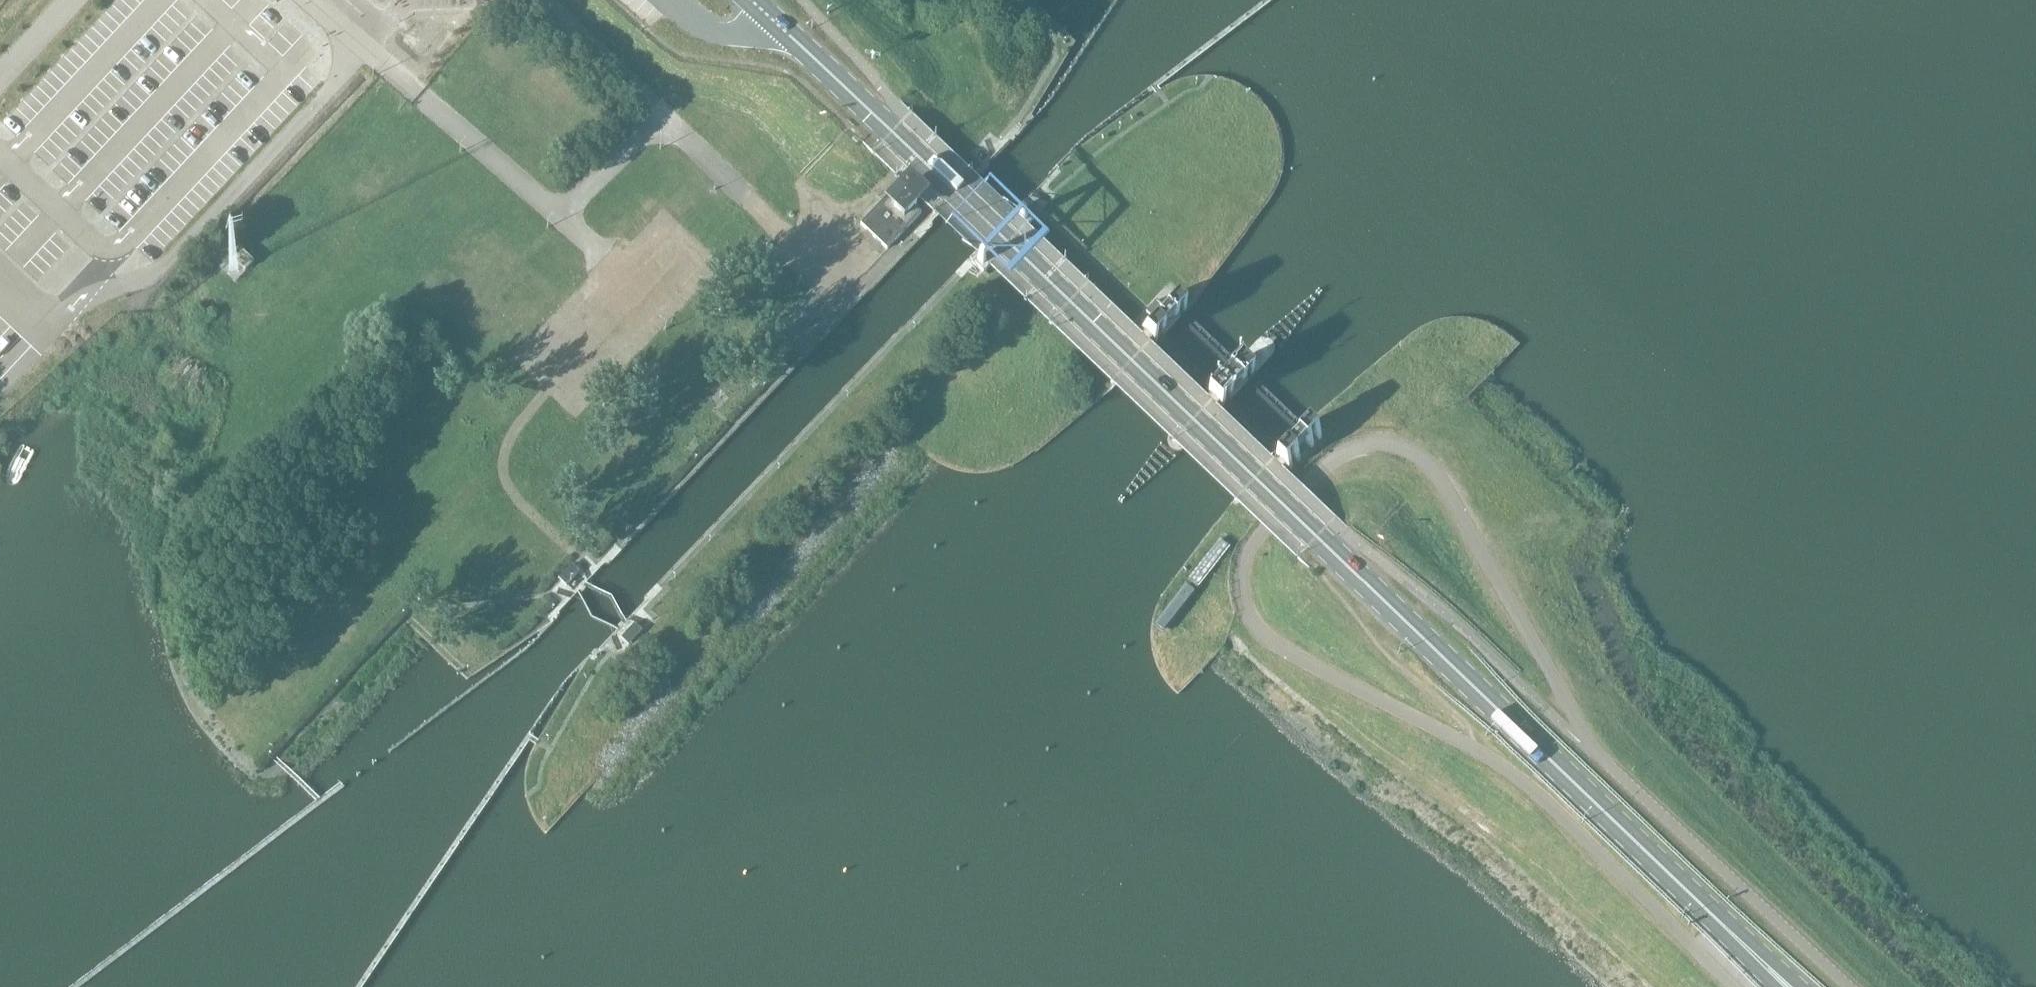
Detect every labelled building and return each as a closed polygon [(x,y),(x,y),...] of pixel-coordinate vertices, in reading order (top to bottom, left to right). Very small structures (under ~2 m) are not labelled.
[(946,169),(933,184),(936,187),(940,191),(954,176),(950,172),(946,169)] [(889,245),(909,224),(906,221),(920,206),(897,184),(863,220),(889,245)] [(1026,208),(1022,204),(1016,211),(1012,216),(1015,219),(1014,220),(1011,217),(987,241),(986,243),(984,245),(987,249),(986,250),(983,247),(978,251),(972,257),(976,261),(985,269),(988,266),(1032,220),(1035,216),(1026,208)] [(254,261),(240,248),(231,257),(246,270),(254,261)] [(1159,297),(1148,308),(1157,317),(1168,306),(1159,297)] [(1259,335),(1229,367),(1214,383),(1170,428),(1169,432),(1169,436),(1170,440),(1173,443),(1176,446),(1180,447),(1184,446),(1188,444),(1245,383),(1275,351),(1277,348),(1278,344),(1278,340),(1276,337),(1274,334),(1270,332),(1266,332),(1263,333),(1259,335)] [(558,578),(566,586),(580,571),(572,564),(558,578)] [(621,638),(629,645),(643,631),(635,623),(621,638)]
